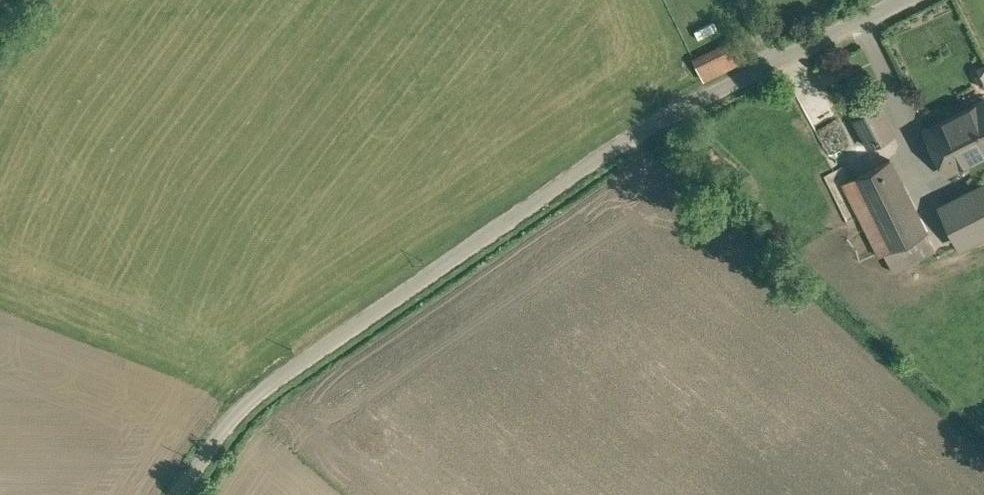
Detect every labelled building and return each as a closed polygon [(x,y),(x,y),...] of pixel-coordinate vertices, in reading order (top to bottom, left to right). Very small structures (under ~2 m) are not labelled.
[(740,39),(701,50),(708,76),(748,65),(740,39)] [(927,130),(948,172),(983,154),(983,101),(927,130)] [(879,106),(855,119),(870,147),(894,133),(879,106)] [(936,250),(891,159),(843,183),(881,256),(885,254),(894,272),(936,250)] [(970,180),(926,201),(936,222),(937,221),(960,210),(980,200),(970,180)] [(960,210),(937,221),(942,231),(965,219),(960,210)]
